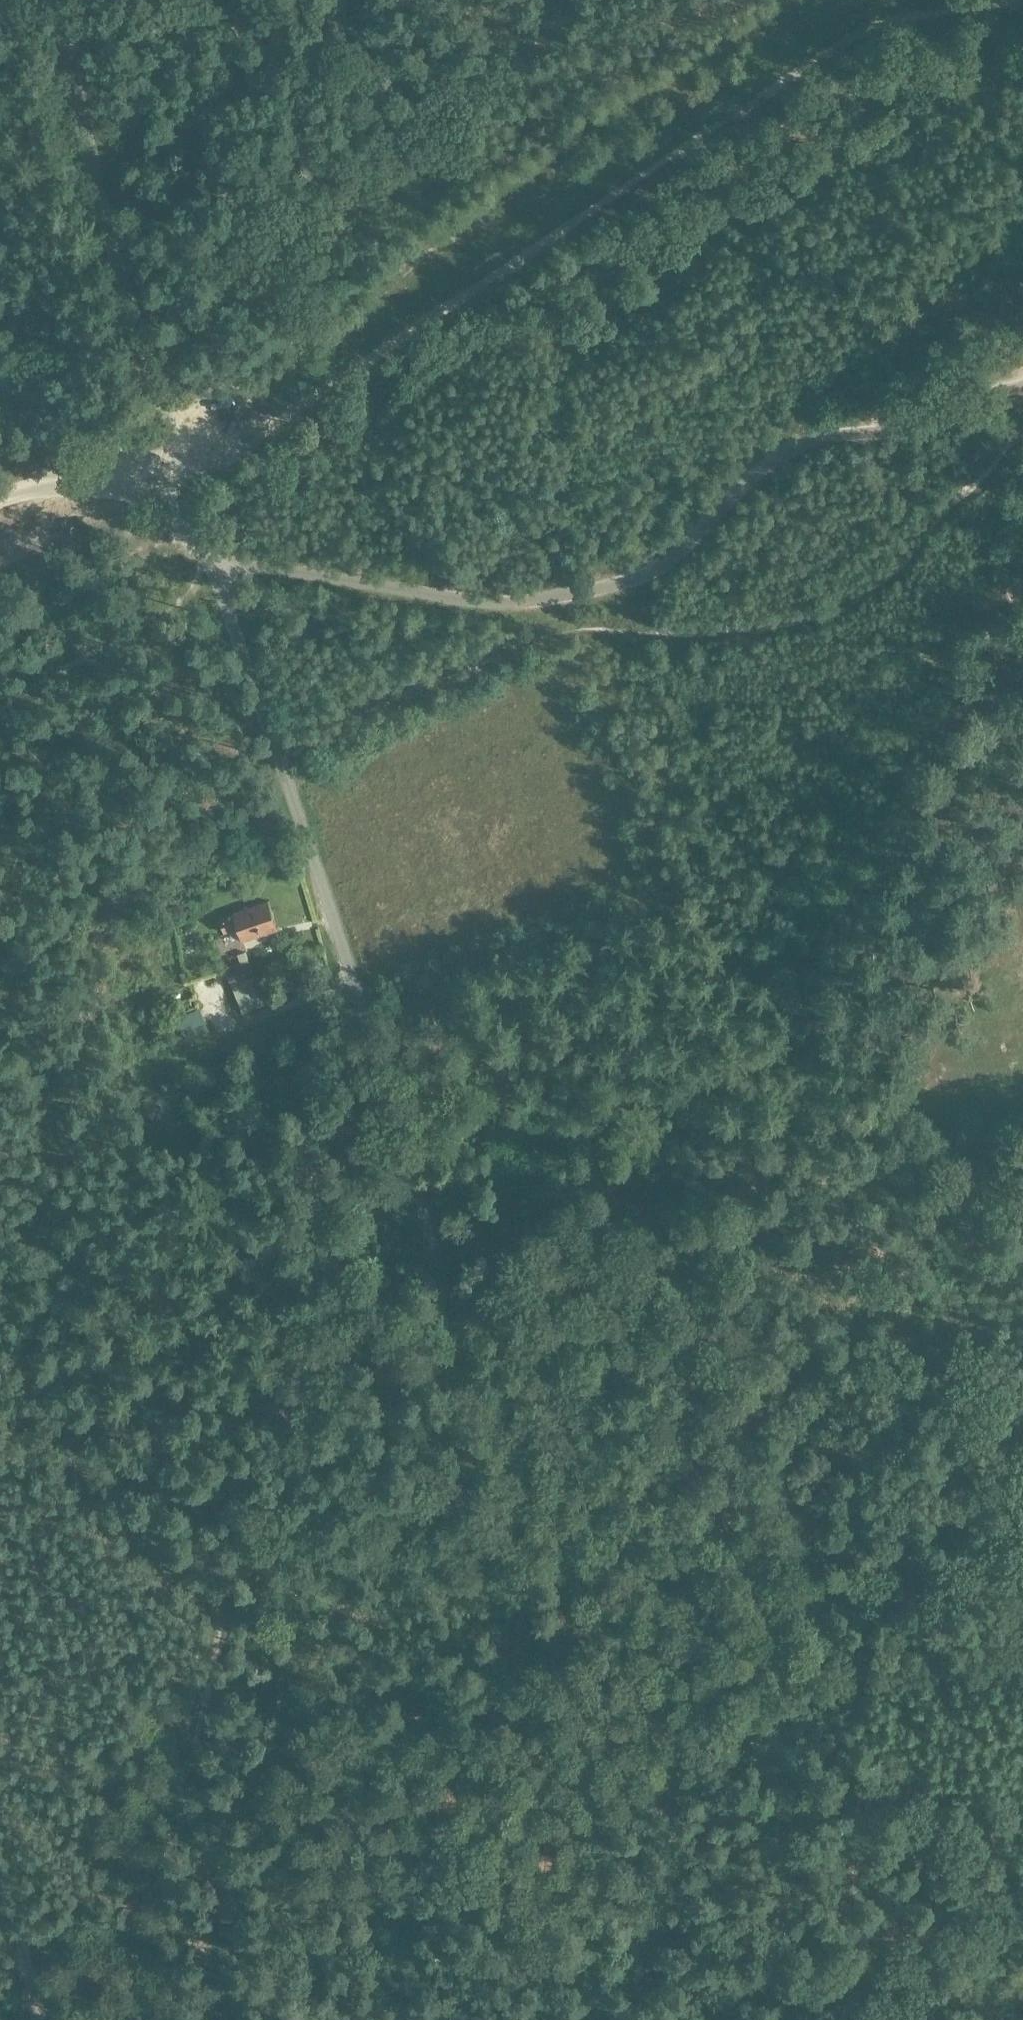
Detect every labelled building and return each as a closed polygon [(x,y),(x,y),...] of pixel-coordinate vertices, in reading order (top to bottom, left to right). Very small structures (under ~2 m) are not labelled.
[(268,900),(234,912),(219,917),(224,931),(238,926),(243,939),(278,927),(268,900)] [(241,961),(227,966),(244,1011),(265,1002),(255,977),(257,976),(247,950),(238,953),(241,961)]
